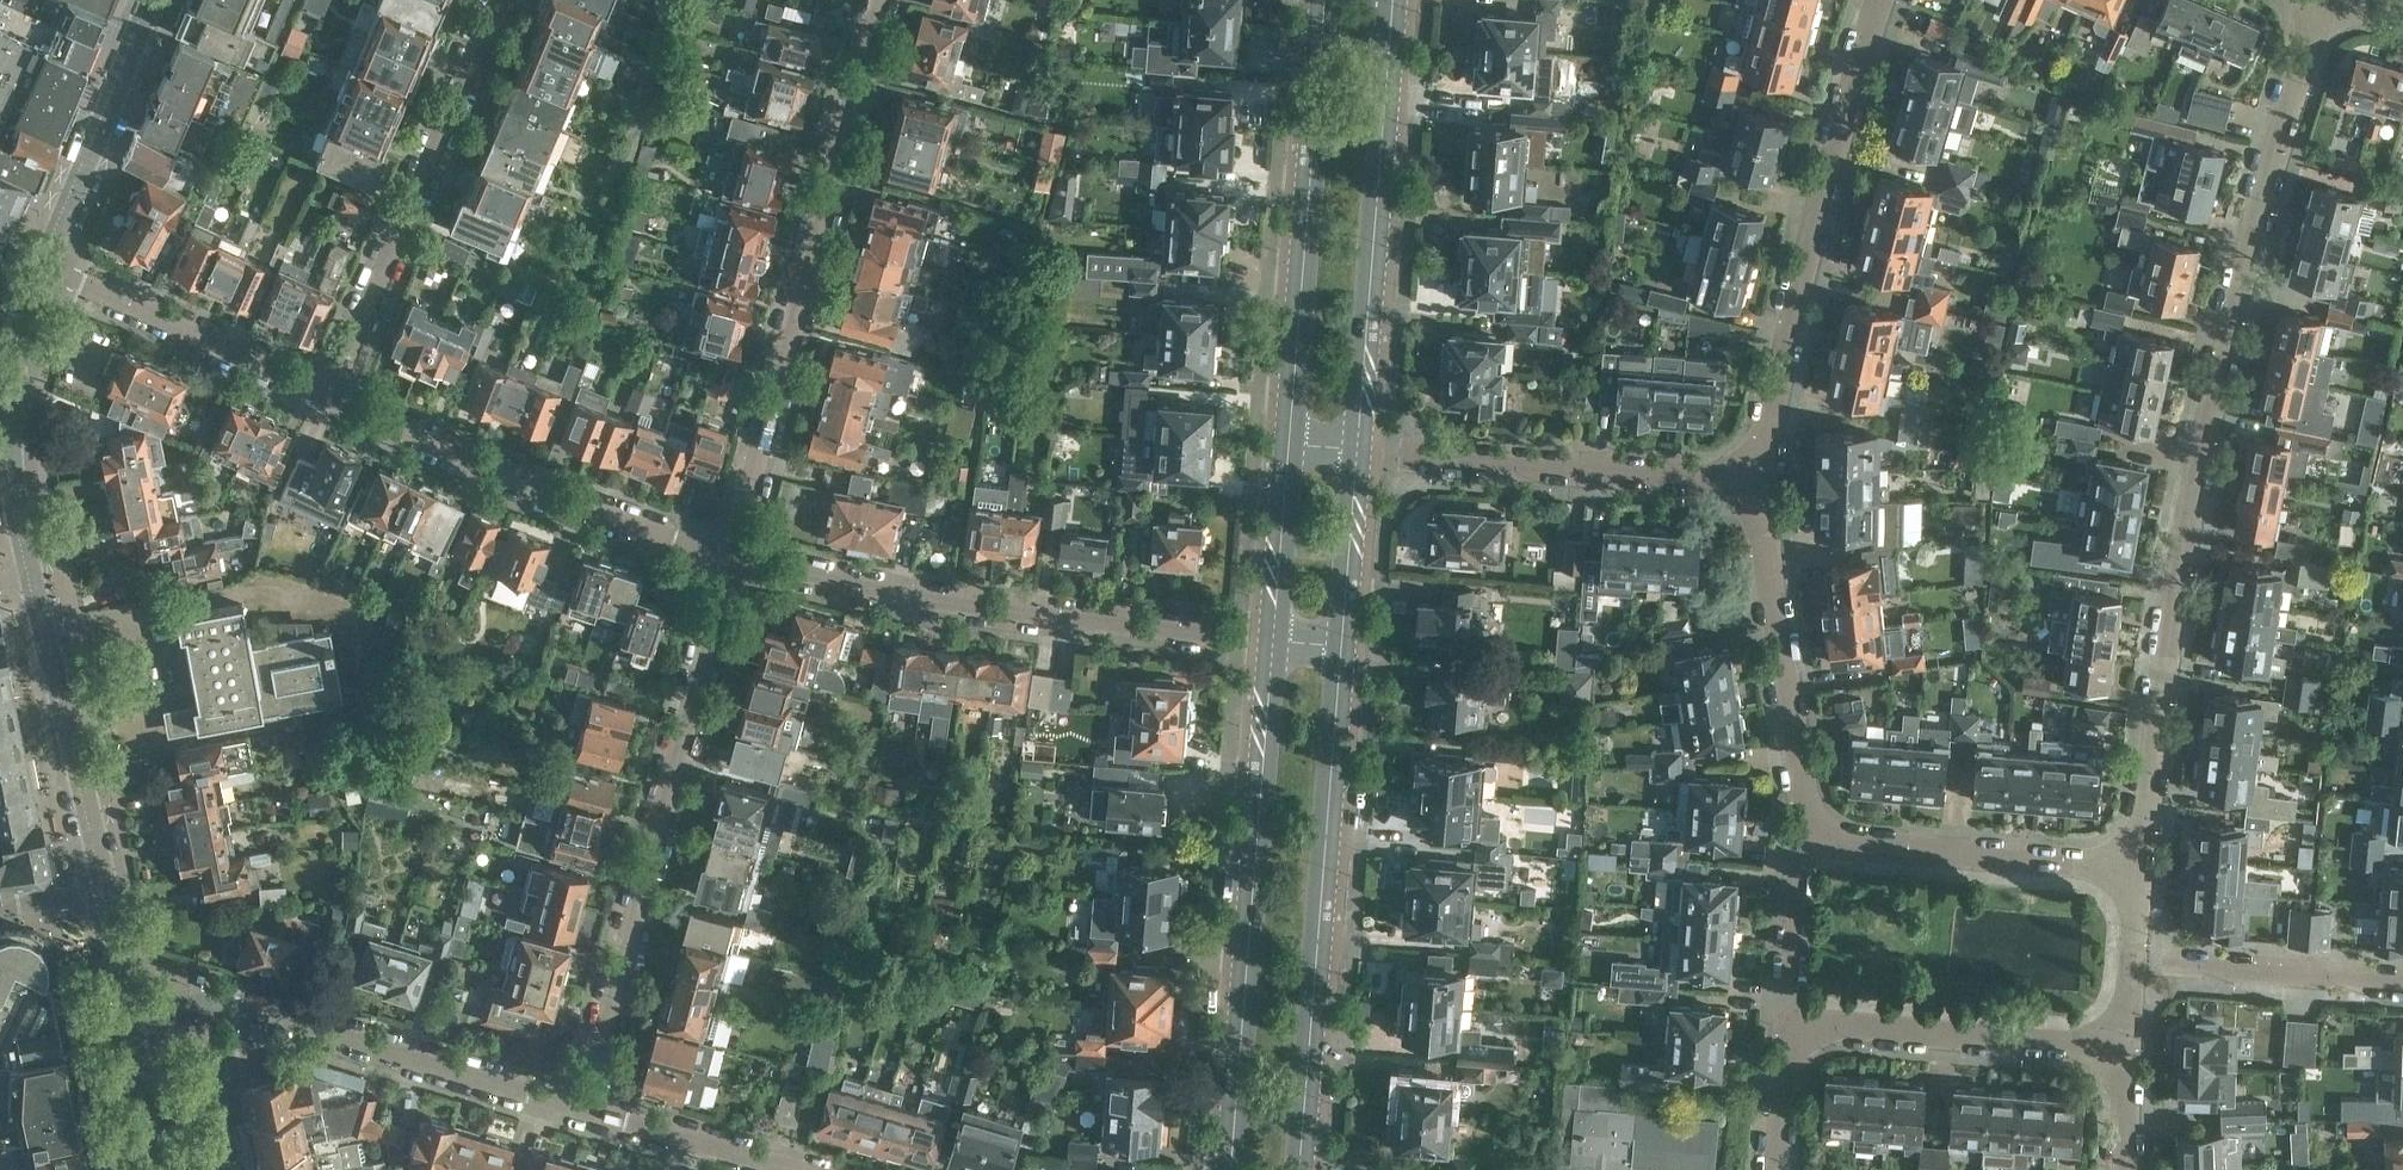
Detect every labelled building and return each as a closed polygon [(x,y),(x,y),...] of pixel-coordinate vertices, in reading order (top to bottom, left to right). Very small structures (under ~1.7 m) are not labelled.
[(37,47),(85,68),(98,38),(57,20),(59,16),(45,9),(41,16),(23,8),(6,0),(0,0),(0,28),(37,47)] [(23,8),(41,16),(45,9),(59,16),(57,20),(98,38),(107,16),(71,0),(6,0),(23,8)] [(107,16),(115,0),(71,0),(107,16)] [(187,2),(235,23),(249,29),(258,8),(238,0),(188,0),(187,2)] [(258,8),(262,0),(238,0),(258,8)] [(274,15),(283,19),(292,0),(280,0),(274,15)] [(378,7),(429,30),(436,14),(438,15),(444,3),(441,2),(442,0),(379,0),(376,6),(378,7)] [(538,18),(587,39),(599,11),(573,0),(541,0),(534,17),(538,18)] [(599,11),(602,12),(603,10),(619,17),(624,5),(611,0),(573,0),(599,11)] [(931,4),(973,16),(984,19),(989,0),(932,0),(931,4)] [(1175,0),(1190,1),(1188,19),(1236,23),(1238,0),(1174,0),(1175,0)] [(1483,48),(1534,52),(1535,35),(1540,35),(1541,20),(1544,20),(1545,11),(1562,13),(1563,0),(1537,0),(1535,19),(1486,15),(1485,17),(1481,17),(1479,34),(1484,34),(1483,48)] [(1755,7),(1810,22),(1816,0),(1736,0),(1735,2),(1755,7)] [(2005,5),(2019,12),(2025,0),(2007,0),(2005,5)] [(2011,32),(2020,36),(2032,21),(2036,13),(2050,19),(2058,0),(2025,0),(2019,12),(2018,14),(2019,15),(2011,32)] [(2079,8),(2097,16),(2093,24),(2096,30),(2108,36),(2100,52),(2114,58),(2125,33),(2111,26),(2108,21),(2115,6),(2118,7),(2121,0),(2082,0),(2079,8)] [(2125,52),(2131,54),(2134,46),(2147,52),(2153,37),(2163,41),(2167,34),(2168,35),(2170,29),(2184,35),(2200,0),(2164,0),(2156,18),(2142,12),(2125,52)] [(2184,35),(2178,48),(2206,60),(2211,49),(2213,46),(2228,10),(2205,0),(2200,0),(2184,35)] [(174,28),(183,31),(265,68),(276,41),(274,40),(265,36),(249,29),(235,23),(187,2),(186,2),(174,28)] [(378,7),(365,37),(419,61),(425,44),(429,46),(434,36),(430,35),(432,31),(429,30),(378,7)] [(1729,32),(1747,37),(1752,39),(1801,52),(1810,22),(1755,7),(1751,25),(1746,26),(1732,22),(1726,20),(1723,30),(1729,32)] [(2228,10),(2213,46),(2211,49),(2225,55),(2226,52),(2241,59),(2239,62),(2241,62),(2244,53),(2250,56),(2256,42),(2250,40),(2258,23),(2228,10)] [(925,14),(916,45),(957,56),(964,30),(996,38),(999,28),(966,19),(965,25),(925,14)] [(274,15),(265,36),(274,40),(283,19),(274,15)] [(1926,31),(1949,42),(1956,26),(1933,15),(1926,31)] [(1236,23),(1188,19),(1169,17),(1167,41),(1144,39),(1141,67),(1171,70),(1195,71),(1196,54),(1207,55),(1207,59),(1210,59),(1210,57),(1220,58),(1220,54),(1233,55),(1236,23)] [(538,18),(526,46),(579,68),(591,41),(587,39),(538,18)] [(758,20),(751,49),(811,65),(818,36),(758,20)] [(293,25),(286,40),(301,46),(308,32),(293,25)] [(70,102),(85,68),(37,47),(0,28),(0,71),(70,102)] [(365,37),(352,68),(404,91),(405,87),(411,89),(415,80),(411,78),(419,61),(365,37)] [(1712,64),(1708,79),(1735,86),(1741,67),(1756,72),(1756,74),(1779,81),(1780,78),(1793,82),(1801,52),(1752,39),(1747,37),(1743,52),(1734,50),(1726,56),(1723,67),(1712,64)] [(1044,41),(1034,38),(1031,48),(1042,52),(1044,41)] [(261,73),(181,39),(142,128),(223,162),(243,116),(250,98),(261,73)] [(301,46),(286,40),(280,53),(295,59),(301,46)] [(1064,46),(1050,44),(1048,59),(1063,61),(1064,46)] [(1910,61),(1904,80),(1958,96),(1966,68),(2001,84),(2001,83),(2017,85),(2022,76),(1958,45),(1954,44),(1949,61),(1917,51),(1913,63),(1910,61)] [(957,56),(916,45),(908,74),(949,85),(947,91),(981,100),(985,86),(963,80),(964,75),(952,72),(957,56)] [(526,46),(514,74),(567,97),(579,68),(526,46)] [(1534,52),(1483,48),(1482,64),(1476,64),(1475,80),(1481,81),(1481,83),(1530,87),(1528,111),(1559,113),(1559,112),(1567,113),(1568,99),(1555,98),(1555,95),(1539,93),(1539,87),(1537,86),(1538,72),(1532,71),(1534,52)] [(2356,106),(2357,102),(2374,107),(2386,62),(2357,53),(2347,85),(2341,83),(2336,100),(2356,106)] [(725,76),(732,78),(802,97),(809,70),(756,55),(751,72),(728,66),(725,76)] [(2374,107),(2402,116),(2402,113),(2402,66),(2386,62),(2374,107)] [(645,63),(637,93),(648,97),(657,67),(645,63)] [(1141,67),(1125,66),(1125,71),(1143,82),(1163,84),(1162,100),(1174,101),(1172,122),(1232,127),(1233,112),(1229,107),(1230,94),(1215,92),(1216,87),(1192,85),(1192,91),(1180,90),(1180,85),(1169,84),(1171,70),(1141,67)] [(350,67),(337,98),(391,121),(392,118),(395,119),(400,107),(397,106),(404,91),(352,68),(350,67)] [(20,120),(55,136),(70,102),(0,71),(0,111),(20,120)] [(514,74),(502,104),(554,126),(567,97),(514,74)] [(802,97),(732,78),(730,87),(746,92),(741,112),(794,126),(802,97)] [(1708,79),(1703,95),(1731,102),(1735,86),(1708,79)] [(1902,101),(1899,111),(1949,126),(1958,96),(1904,80),(1898,100),(1902,101)] [(2195,88),(2190,105),(2228,114),(2233,97),(2195,88)] [(637,93),(629,123),(640,128),(648,97),(637,93)] [(903,95),(896,119),(947,133),(954,109),(903,95)] [(2160,96),(2155,108),(2176,118),(2182,106),(2160,96)] [(250,98),(243,116),(256,122),(264,104),(250,98)] [(324,128),(326,129),(378,151),(385,135),(388,136),(392,126),(389,125),(391,121),(337,98),(324,128)] [(722,113),(728,114),(732,115),(737,116),(739,107),(725,103),(722,113)] [(502,104),(488,135),(541,157),(554,126),(502,104)] [(1740,118),(1735,137),(1783,150),(1790,127),(1786,126),(1788,118),(1737,104),(1734,117),(1740,118)] [(2190,105),(2187,119),(2225,129),(2228,114),(2190,105)] [(1949,126),(1899,111),(1895,110),(1889,129),(1894,131),(1891,141),(1948,158),(1944,174),(1972,182),(1974,182),(1978,166),(1949,158),(1953,145),(1944,143),(1949,126)] [(44,160),(55,136),(20,120),(0,111),(0,142),(44,160)] [(1528,111),(1527,125),(1558,128),(1559,113),(1528,111)] [(2173,120),(2144,113),(2141,128),(2169,135),(2173,120)] [(726,165),(779,179),(787,152),(779,150),(784,128),(737,116),(732,115),(726,136),(733,137),(729,152),(722,151),(721,154),(708,150),(706,159),(726,165)] [(896,119),(889,148),(940,161),(943,150),(946,151),(951,134),(947,133),(896,119)] [(2381,122),(2371,119),(2365,138),(2375,141),(2381,122)] [(1471,127),(1469,159),(1528,163),(1529,146),(1540,147),(1541,132),(1512,129),(1512,123),(1484,120),(1483,128),(1471,127)] [(1127,157),(1126,171),(1126,172),(1164,175),(1165,160),(1192,162),(1192,164),(1214,165),(1215,160),(1230,161),(1232,127),(1172,122),(1170,148),(1157,147),(1156,159),(1127,157)] [(629,123),(620,154),(631,158),(640,128),(629,123)] [(383,153),(378,151),(326,129),(313,161),(369,185),(375,170),(379,171),(384,158),(381,157),(383,153)] [(124,158),(185,190),(200,162),(172,147),(170,151),(134,132),(124,158)] [(488,135),(476,165),(528,188),(541,157),(488,135)] [(1687,155),(1682,174),(1715,183),(1720,165),(1771,179),(1773,172),(1777,173),(1783,150),(1735,137),(1730,154),(1724,152),(1724,153),(1701,147),(1698,158),(1687,155)] [(2174,154),(2170,171),(2216,183),(2224,152),(2172,138),(2168,153),(2174,154)] [(26,181),(33,184),(44,160),(0,142),(0,169),(26,181)] [(940,161),(889,148),(882,172),(933,186),(940,161)] [(620,154),(615,151),(607,171),(626,179),(631,158),(620,154)] [(2332,153),(2329,166),(2356,173),(2359,160),(2332,153)] [(1528,163),(1469,159),(1467,192),(1478,192),(1477,199),(1505,202),(1506,195),(1536,197),(1537,183),(1526,182),(1528,163)] [(463,196),(512,216),(515,218),(528,188),(476,165),(463,196)] [(779,179),(726,165),(718,193),(772,208),(779,179)] [(0,169),(0,203),(18,211),(25,194),(22,192),(26,181),(0,169)] [(1122,171),(1120,186),(1154,189),(1153,202),(1166,203),(1164,227),(1225,232),(1227,198),(1212,197),(1212,192),(1190,190),(1190,192),(1163,190),(1164,175),(1126,172),(1126,171),(1122,171)] [(2216,183),(2170,171),(2165,187),(2159,186),(2156,200),(2208,214),(2216,183)] [(1712,195),(1715,183),(1682,174),(1678,173),(1675,185),(1712,195)] [(1872,206),(1874,207),(1926,220),(1931,203),(1961,210),(1966,207),(1968,197),(1972,182),(1944,174),(1939,191),(1882,176),(1879,188),(1877,188),(1872,206)] [(127,205),(135,209),(165,225),(181,195),(143,175),(127,205)] [(177,240),(183,243),(170,269),(197,282),(220,233),(205,226),(214,208),(213,205),(211,204),(221,185),(212,181),(208,188),(205,187),(200,198),(203,200),(196,214),(197,215),(190,230),(189,230),(188,231),(185,229),(182,234),(180,233),(177,240)] [(2400,209),(2402,199),(2402,192),(2372,184),(2368,201),(2400,209)] [(2315,185),(2306,216),(2350,228),(2354,211),(2360,213),(2364,199),(2315,185)] [(2107,202),(2107,205),(2120,208),(2148,216),(2152,199),(2124,192),(2124,193),(2109,189),(2106,202),(2107,202)] [(343,193),(337,206),(363,218),(369,205),(343,193)] [(512,216),(463,196),(460,194),(446,226),(487,244),(483,253),(501,261),(502,259),(501,259),(510,239),(503,236),(512,216)] [(869,222),(874,223),(922,235),(925,225),(934,228),(939,208),(909,199),(908,203),(877,195),(869,222)] [(623,202),(609,197),(601,216),(615,222),(623,202)] [(697,221),(706,224),(710,225),(710,226),(763,241),(771,214),(717,199),(714,213),(700,209),(697,221)] [(1521,200),(1519,215),(1563,219),(1564,218),(1564,204),(1551,203),(1521,200)] [(1709,231),(1708,232),(1755,244),(1763,214),(1712,200),(1709,214),(1713,215),(1709,231)] [(2,235),(6,225),(10,227),(18,211),(0,203),(0,234),(2,235)] [(1866,236),(1919,250),(1928,253),(1931,241),(1921,239),(1926,220),(1874,207),(1866,236)] [(2144,229),(2148,216),(2120,208),(2116,223),(2122,225),(2118,241),(2152,250),(2148,266),(2191,276),(2199,247),(2157,237),(2158,233),(2144,229)] [(165,225),(135,209),(116,244),(146,260),(162,232),(165,225)] [(1468,231),(1465,264),(1515,268),(1517,250),(1521,251),(1523,230),(1543,232),(1543,231),(1567,234),(1568,218),(1564,218),(1563,219),(1519,215),(1518,235),(1468,231)] [(2306,216),(2298,245),(2341,257),(2350,228),(2306,216)] [(220,233),(197,282),(223,294),(242,255),(257,221),(249,217),(238,241),(220,233)] [(874,223),(867,249),(919,263),(926,236),(922,235),(874,223)] [(1706,242),(1700,262),(1747,274),(1755,244),(1708,232),(1709,231),(1680,223),(1677,233),(1685,235),(1684,236),(1706,242)] [(710,226),(702,254),(755,268),(756,268),(760,265),(762,258),(759,253),(763,241),(710,226)] [(1087,274),(1112,276),(1128,277),(1155,279),(1156,264),(1166,265),(1167,260),(1179,261),(1179,266),(1202,268),(1203,262),(1217,264),(1218,251),(1223,246),(1225,232),(1164,227),(1162,248),(1150,247),(1149,254),(1088,250),(1087,274)] [(445,235),(436,253),(460,266),(470,248),(445,235)] [(2372,246),(2396,253),(2399,241),(2375,235),(2372,246)] [(1919,250),(1866,236),(1858,266),(1920,282),(1916,297),(1946,304),(1950,289),(1932,284),(1935,272),(1914,266),(1919,250)] [(310,238),(303,253),(314,258),(320,242),(310,238)] [(278,239),(269,261),(278,265),(281,257),(287,243),(278,239)] [(302,277),(283,322),(283,324),(310,336),(324,304),(327,305),(331,296),(329,295),(349,247),(333,240),(324,263),(327,264),(324,271),(322,270),(319,276),(305,270),(302,277)] [(1961,250),(1941,245),(1937,256),(1958,261),(1961,250)] [(2341,257),(2298,245),(2290,275),(2339,289),(2343,275),(2337,274),(2341,257)] [(855,276),(859,277),(908,290),(911,278),(915,279),(919,263),(867,249),(863,248),(855,276)] [(755,268),(702,254),(694,283),(748,297),(755,268)] [(242,255),(223,294),(250,307),(269,267),(242,255)] [(278,265),(258,311),(283,322),(302,277),(305,270),(306,268),(281,257),(278,265)] [(1747,274),(1700,262),(1695,279),(1692,278),(1688,292),(1738,305),(1747,274)] [(2191,276),(2148,266),(2134,262),(2127,294),(2113,290),(2108,308),(2131,313),(2136,295),(2184,307),(2191,276)] [(1515,268),(1465,264),(1462,297),(1482,299),(1482,301),(1492,302),(1492,299),(1498,300),(1497,319),(1544,322),(1545,308),(1538,307),(1540,270),(1515,268)] [(1128,277),(1112,276),(1111,290),(1130,292),(1157,295),(1159,279),(1155,279),(1128,277)] [(908,290),(859,277),(852,304),(904,318),(908,302),(926,307),(927,305),(942,309),(945,299),(940,298),(925,294),(908,290)] [(942,289),(928,285),(925,294),(940,298),(942,289)] [(563,296),(538,287),(533,299),(559,309),(563,296)] [(1647,301),(1684,311),(1688,297),(1651,287),(1647,301)] [(673,299),(670,311),(686,316),(740,331),(748,303),(694,288),(689,304),(673,299)] [(2373,299),(2345,291),(2341,306),(2369,313),(2373,299)] [(1164,314),(1163,332),(1213,336),(1216,303),(1202,302),(1202,299),(1162,296),(1161,299),(1149,298),(1147,313),(1164,314)] [(397,365),(415,373),(438,318),(419,310),(423,302),(410,297),(390,347),(403,352),(397,365)] [(1849,302),(1842,333),(1896,344),(1900,327),(1912,330),(1917,326),(1918,319),(1941,324),(1945,308),(1946,304),(1916,297),(1912,316),(1849,302)] [(904,318),(852,304),(848,302),(841,327),(892,341),(891,345),(910,351),(918,322),(904,318)] [(2119,343),(2114,362),(2167,374),(2174,343),(2121,331),(2125,313),(2095,306),(2091,324),(2108,328),(2106,336),(2109,341),(2119,343)] [(2274,341),(2322,352),(2326,353),(2327,352),(2333,323),(2354,328),(2357,313),(2328,306),(2325,320),(2281,310),(2274,341)] [(1687,327),(1723,335),(1727,317),(1691,309),(1687,327)] [(740,331),(686,316),(678,345),(732,360),(740,331)] [(438,318),(415,373),(432,380),(438,367),(451,373),(467,337),(476,341),(484,321),(475,317),(472,324),(459,318),(456,325),(438,318)] [(1510,320),(1508,337),(1537,340),(1537,338),(1559,340),(1561,324),(1544,322),(1510,320)] [(2024,322),(2012,320),(2009,336),(2021,339),(2024,322)] [(491,336),(482,332),(473,353),(483,356),(491,336)] [(1213,336),(1163,332),(1161,351),(1144,350),(1143,364),(1156,365),(1156,368),(1196,371),(1196,368),(1210,369),(1213,336)] [(1445,339),(1443,367),(1500,371),(1503,339),(1492,338),(1493,334),(1464,332),(1464,335),(1451,334),(1450,340),(1445,339)] [(1842,333),(1835,363),(1889,375),(1894,354),(1895,356),(1896,357),(1898,358),(1900,360),(1903,360),(1905,361),(1908,361),(1911,360),(1913,359),(1942,366),(1945,355),(1896,344),(1842,333)] [(2028,343),(2010,340),(2007,357),(2020,359),(2026,356),(2028,343)] [(2274,341),(2267,372),(2325,385),(2333,354),(2326,353),(2322,352),(2274,341)] [(1684,372),(1680,421),(1692,422),(1692,425),(1708,426),(1708,423),(1712,423),(1714,399),(1723,400),(1725,375),(1695,373),(1696,360),(1695,361),(1696,345),(1686,344),(1684,372)] [(836,346),(829,371),(833,372),(877,384),(881,385),(882,384),(910,391),(912,379),(885,372),(888,360),(836,346)] [(1637,351),(1604,349),(1601,389),(1615,391),(1614,402),(1618,402),(1617,416),(1629,417),(1628,419),(1647,421),(1648,418),(1652,369),(1635,368),(1637,351)] [(107,374),(101,387),(110,392),(101,411),(114,417),(130,421),(156,366),(125,351),(123,356),(111,350),(101,371),(107,374)] [(530,381),(514,422),(542,433),(558,392),(570,397),(580,370),(582,366),(581,365),(582,361),(570,357),(561,380),(537,370),(536,373),(533,372),(530,381)] [(687,370),(701,373),(704,361),(690,358),(687,370)] [(460,401),(487,412),(503,371),(476,360),(460,401)] [(2107,362),(2101,391),(2160,405),(2167,374),(2108,361),(2107,362)] [(507,362),(503,371),(487,412),(514,422),(530,381),(533,372),(507,362)] [(717,363),(708,390),(727,396),(735,369),(717,363)] [(1889,375),(1835,363),(1829,393),(1887,406),(1886,420),(1922,423),(1943,426),(1944,421),(1926,418),(1928,404),(1898,394),(1886,392),(1889,375)] [(156,366),(130,421),(137,423),(141,425),(149,410),(173,421),(183,420),(187,411),(184,403),(175,399),(184,379),(156,366)] [(1500,371),(1443,367),(1440,400),(1453,401),(1453,406),(1491,409),(1491,407),(1502,408),(1504,383),(1499,383),(1500,371)] [(1110,368),(1109,381),(1125,382),(1149,383),(1150,383),(1151,370),(1124,368),(1124,369),(1110,368)] [(1652,369),(1648,418),(1680,421),(1684,372),(1652,369)] [(570,397),(573,398),(558,439),(586,450),(601,410),(607,396),(584,387),(590,373),(580,370),(570,397)] [(824,389),(822,397),(875,411),(877,400),(873,399),(877,384),(833,372),(828,390),(824,389)] [(2325,385),(2267,372),(2260,401),(2280,406),(2275,423),(2327,436),(2332,414),(2319,411),(2325,385)] [(1597,378),(1580,376),(1577,403),(1595,405),(1597,378)] [(1125,382),(1125,383),(1124,393),(1148,394),(1149,383),(1125,382)] [(634,385),(626,406),(634,409),(642,388),(634,385)] [(638,411),(632,428),(619,463),(646,473),(661,432),(648,427),(652,415),(648,414),(656,393),(642,388),(634,409),(638,411)] [(2101,391),(2095,420),(2154,434),(2160,405),(2101,391)] [(2360,424),(2380,429),(2387,396),(2367,392),(2360,424)] [(823,409),(819,427),(863,438),(866,424),(871,426),(872,421),(898,428),(900,418),(874,411),(875,411),(822,397),(819,408),(823,409)] [(1146,420),(1156,421),(1161,421),(1160,438),(1209,441),(1211,408),(1189,406),(1190,402),(1178,401),(1177,405),(1157,404),(1147,403),(1146,420)] [(203,445),(197,460),(207,465),(210,455),(234,466),(259,412),(247,406),(241,408),(230,403),(209,448),(203,445)] [(601,410),(586,450),(614,461),(630,421),(601,410)] [(259,412),(234,466),(251,473),(266,480),(273,483),(294,437),(281,431),(283,427),(272,423),(271,417),(259,412)] [(687,442),(680,461),(707,472),(723,431),(706,424),(709,416),(700,413),(697,421),(695,420),(687,442)] [(101,447),(106,473),(161,463),(157,442),(146,444),(144,432),(140,430),(136,431),(137,423),(130,421),(114,417),(117,434),(107,436),(108,446),(101,447)] [(2053,417),(2050,430),(2059,432),(2100,441),(2103,425),(2075,419),(2074,421),(2053,417)] [(661,432),(646,473),(672,483),(680,461),(687,442),(675,437),(680,425),(668,420),(663,433),(661,432)] [(1821,432),(1820,464),(1873,466),(1873,447),(1885,447),(1891,442),(1891,435),(1912,437),(1912,436),(1920,437),(1922,423),(1886,420),(1883,436),(1876,436),(1876,434),(1860,434),(1860,431),(1835,430),(1835,433),(1821,432)] [(2253,436),(2247,467),(2285,475),(2301,479),(2307,447),(2331,452),(2334,437),(2327,436),(2275,423),(2271,441),(2253,436)] [(815,426),(814,428),(808,451),(860,465),(864,452),(868,453),(869,450),(874,451),(873,453),(890,457),(893,446),(867,440),(863,438),(819,427),(815,426)] [(2100,441),(2059,432),(2056,447),(2069,449),(2069,450),(2088,453),(2085,469),(2097,471),(2093,491),(2140,499),(2145,467),(2130,465),(2130,462),(2120,460),(2120,463),(2099,459),(2097,455),(2100,441)] [(1118,486),(1125,487),(1127,487),(1142,488),(1143,475),(1157,476),(1157,470),(1172,472),(1172,475),(1183,476),(1184,472),(1206,474),(1209,441),(1160,438),(1158,454),(1139,451),(1138,456),(1131,456),(1130,461),(1129,471),(1120,471),(1118,486)] [(308,463),(299,483),(337,501),(357,457),(322,441),(311,465),(308,463)] [(551,447),(546,460),(555,463),(560,451),(551,447)] [(955,462),(952,489),(966,491),(970,464),(955,462)] [(161,463),(106,473),(111,502),(160,492),(158,479),(164,478),(161,463)] [(1820,464),(1819,497),(1872,498),(1890,498),(1890,485),(1873,484),(1873,466),(1820,464)] [(343,500),(332,523),(332,522),(327,533),(337,538),(347,516),(379,531),(403,478),(377,466),(358,507),(343,500)] [(2247,467),(2241,498),(2280,506),(2285,475),(2247,467)] [(1976,469),(1976,495),(1990,496),(1991,469),(1980,468),(1980,469),(1976,469)] [(1009,480),(999,554),(1032,558),(1038,516),(1025,514),(1030,472),(1012,469),(1010,480),(1009,480)] [(875,475),(856,471),(851,495),(838,492),(828,538),(837,539),(837,542),(859,547),(870,499),(875,475)] [(2014,503),(2015,491),(2017,491),(2018,477),(1992,475),(1991,489),(1993,489),(1992,501),(2014,503)] [(403,478),(379,531),(406,543),(430,491),(403,478)] [(870,499),(859,547),(884,552),(884,550),(893,551),(903,506),(925,510),(931,484),(894,478),(889,503),(870,499)] [(966,549),(967,550),(999,554),(1009,480),(1001,478),(996,510),(972,506),(966,549)] [(1127,487),(1125,517),(1139,518),(1142,488),(1127,487)] [(160,492),(111,502),(117,529),(170,519),(167,501),(176,500),(174,489),(160,492)] [(430,491),(406,543),(434,556),(428,571),(437,575),(451,549),(440,544),(458,504),(430,491)] [(2093,491),(2088,521),(2134,529),(2140,499),(2093,491)] [(198,514),(221,509),(207,495),(197,505),(198,514)] [(1047,496),(1044,522),(1057,523),(1060,497),(1047,496)] [(1887,543),(1887,544),(1928,541),(1927,527),(1911,528),(1889,528),(1889,522),(1884,517),(1872,517),(1872,498),(1819,497),(1819,528),(1831,528),(1831,531),(1859,532),(1859,530),(1873,530),(1873,528),(1883,528),(1883,543),(1887,543)] [(2280,506),(2241,498),(2235,529),(2274,537),(2280,506)] [(474,499),(451,549),(468,557),(457,580),(473,588),(484,564),(479,562),(498,523),(490,519),(494,509),(474,499)] [(2365,509),(2345,505),(2342,517),(2363,521),(2365,509)] [(1431,519),(1429,555),(1454,557),(1453,564),(1477,566),(1477,559),(1479,559),(1479,551),(1501,552),(1501,539),(1512,538),(1513,521),(1503,520),(1503,518),(1482,516),(1482,512),(1434,509),(1433,519),(1431,519)] [(1144,540),(1142,560),(1197,565),(1198,544),(1200,544),(1202,524),(1190,523),(1190,512),(1169,510),(1168,521),(1155,520),(1154,541),(1144,540)] [(170,519),(130,527),(133,542),(137,544),(139,554),(162,550),(202,542),(202,539),(202,535),(202,532),(202,528),(201,525),(200,522),(199,519),(198,516),(197,515),(197,514),(170,519)] [(2134,529),(2088,521),(2082,552),(2102,555),(2101,558),(2113,560),(2113,557),(2129,560),(2134,529)] [(1111,533),(1064,527),(1060,559),(1090,562),(1090,565),(1101,566),(1102,564),(1107,564),(1111,533)] [(1635,579),(1632,579),(1636,530),(1606,528),(1604,558),(1585,556),(1580,616),(1598,617),(1600,591),(1633,593),(1635,579)] [(494,543),(486,564),(494,568),(492,572),(495,573),(488,593),(521,605),(523,600),(542,608),(553,582),(539,576),(544,563),(539,561),(546,544),(510,529),(503,547),(494,543)] [(1632,579),(1635,579),(1664,581),(1668,533),(1636,530),(1632,579)] [(1668,533),(1664,581),(1696,584),(1698,552),(1702,552),(1703,538),(1700,538),(1700,535),(1668,533)] [(202,542),(162,550),(164,561),(171,560),(174,578),(220,569),(216,549),(245,544),(258,553),(262,535),(235,535),(214,539),(202,542)] [(1583,570),(1586,539),(1566,537),(1564,568),(1583,570)] [(2313,543),(2278,538),(2275,553),(2309,560),(2313,543)] [(1928,541),(1887,544),(1888,561),(1920,559),(1920,552),(1924,552),(1925,558),(1929,558),(1928,541)] [(2032,541),(2029,560),(2072,566),(2073,546),(2032,541)] [(570,598),(567,608),(593,616),(610,562),(594,557),(593,560),(581,556),(568,597),(570,598)] [(2227,576),(2224,597),(2276,606),(2279,587),(2295,590),(2297,580),(2330,585),(2333,563),(2309,560),(2289,556),(2287,571),(2243,564),(2242,567),(2232,566),(2231,577),(2227,576)] [(2391,556),(2389,572),(2402,574),(2402,558),(2391,556)] [(1829,600),(1881,595),(1887,594),(1885,573),(1900,572),(1899,560),(1866,563),(1866,560),(1853,561),(1852,565),(1830,567),(1831,580),(1828,583),(1829,600)] [(610,562),(593,616),(613,623),(607,642),(616,645),(618,638),(625,616),(631,597),(638,575),(625,571),(626,568),(610,562)] [(2009,594),(2012,565),(1991,563),(1987,592),(2009,594)] [(2042,614),(2066,618),(2117,625),(2122,595),(2117,594),(2119,582),(2109,581),(2110,577),(2048,567),(2042,614)] [(1467,642),(1467,641),(1475,642),(1477,622),(1479,598),(1487,599),(1488,591),(1445,587),(1443,605),(1420,602),(1417,635),(1441,638),(1441,640),(1467,642)] [(2009,594),(1987,592),(1986,607),(2007,609),(2009,594)] [(388,594),(388,597),(370,690),(339,684),(329,628),(250,642),(246,625),(244,625),(240,601),(174,613),(178,634),(183,633),(196,702),(176,705),(181,728),(262,713),(263,711),(331,698),(333,707),(382,716),(404,597),(388,594)] [(1881,595),(1829,600),(1830,613),(1834,616),(1835,630),(1884,625),(1881,595)] [(618,638),(616,645),(618,645),(616,650),(642,657),(653,624),(656,625),(661,610),(658,609),(659,606),(631,597),(625,616),(618,638)] [(2224,597),(2219,627),(2271,636),(2294,640),(2296,627),(2274,623),(2276,606),(2224,597)] [(1663,598),(1661,635),(1691,630),(1688,615),(1678,617),(1675,598),(1663,598)] [(797,612),(790,639),(788,643),(829,654),(835,656),(835,653),(846,656),(853,630),(843,627),(843,625),(797,612)] [(264,617),(265,633),(310,631),(309,615),(264,617)] [(2117,625),(2066,618),(2067,619),(2074,620),(2070,650),(2112,656),(2117,625)] [(1887,623),(1888,649),(1905,649),(1905,623),(1887,623)] [(1884,625),(1835,630),(1831,630),(1834,662),(1857,660),(1857,664),(1871,663),(1871,659),(1887,657),(1884,625)] [(2271,636),(2219,627),(2216,648),(2220,648),(2218,660),(2227,661),(2227,664),(2282,673),(2285,657),(2269,654),(2271,636)] [(788,643),(790,639),(766,632),(760,652),(762,653),(759,665),(794,675),(793,679),(812,684),(819,686),(820,684),(845,691),(846,686),(846,684),(846,682),(845,680),(845,678),(844,677),(843,675),(842,674),(840,672),(839,671),(837,669),(833,668),(826,666),(829,654),(788,643)] [(1691,635),(1662,639),(1667,669),(1669,671),(1674,671),(1681,670),(1684,687),(1733,679),(1728,648),(1714,650),(1714,648),(1694,652),(1691,635)] [(897,643),(888,705),(919,709),(928,648),(897,643)] [(2373,657),(2402,661),(2402,646),(2375,643),(2373,657)] [(894,654),(865,645),(860,659),(885,667),(885,666),(890,667),(894,654)] [(963,654),(928,648),(919,709),(918,716),(927,718),(928,711),(954,715),(957,696),(963,654)] [(1938,648),(1892,656),(1894,672),(1941,664),(1938,648)] [(2070,650),(2065,681),(2108,687),(2112,656),(2070,650)] [(1594,662),(1603,659),(1603,654),(1577,652),(1576,664),(1594,662)] [(999,659),(963,654),(957,696),(992,702),(999,659)] [(999,659),(992,702),(1024,707),(1031,664),(999,659)] [(565,660),(559,679),(572,683),(578,664),(565,660)] [(0,665),(0,697),(11,694),(5,664),(0,665)] [(1427,681),(1426,695),(1432,696),(1429,722),(1451,724),(1452,717),(1479,719),(1480,701),(1507,703),(1510,670),(1481,668),(1480,682),(1433,678),(1433,681),(1427,681)] [(754,669),(746,702),(803,717),(809,697),(812,684),(793,679),(754,669)] [(1593,671),(1564,669),(1561,701),(1591,703),(1593,671)] [(1034,671),(1030,702),(1049,705),(1053,674),(1034,671)] [(609,676),(607,685),(630,692),(634,680),(610,673),(609,676)] [(2287,673),(2284,689),(2317,694),(2320,678),(2287,673)] [(1053,674),(1049,705),(1069,708),(1075,677),(1053,674)] [(1134,693),(1132,714),(1191,719),(1193,706),(1187,691),(1187,684),(1171,683),(1172,676),(1155,675),(1154,682),(1120,679),(1119,692),(1134,693)] [(1684,687),(1660,692),(1661,702),(1686,698),(1689,718),(1738,710),(1733,679),(1684,687)] [(2369,710),(2399,714),(2401,698),(2402,698),(2402,680),(2393,679),(2391,694),(2371,692),(2369,710)] [(2042,692),(2071,697),(2073,684),(2043,680),(2042,692)] [(2284,689),(2282,702),(2315,707),(2317,694),(2284,689)] [(577,690),(570,719),(581,722),(622,732),(625,720),(628,721),(631,719),(633,712),(631,708),(628,707),(629,704),(577,690)] [(17,725),(11,694),(0,697),(0,729),(17,725)] [(2207,708),(2204,727),(2258,734),(2261,715),(2276,717),(2278,701),(2223,694),(2222,698),(2212,697),(2210,708),(2207,708)] [(1855,697),(1838,700),(1842,726),(1850,725),(1846,777),(1851,778),(1850,789),(1882,792),(1886,742),(1869,741),(1867,718),(1866,707),(1857,709),(1855,697)] [(1917,745),(1912,795),(1944,798),(1949,744),(1950,736),(1964,737),(1966,712),(1967,700),(1953,699),(1952,710),(1951,727),(1938,725),(1936,743),(1934,747),(1917,745)] [(803,717),(746,702),(739,728),(748,730),(748,736),(788,747),(795,748),(803,717)] [(2086,704),(2084,718),(2109,722),(2111,708),(2086,704)] [(1655,750),(1655,765),(1694,763),(1693,750),(1729,744),(1729,742),(1743,740),(1738,710),(1689,718),(1670,721),(1675,750),(1655,750)] [(1922,710),(1922,721),(1950,722),(1951,711),(1922,710)] [(2369,710),(2367,727),(2387,729),(2385,746),(2401,748),(2399,766),(2402,767),(2402,731),(2397,730),(2399,714),(2369,710)] [(1966,712),(1964,737),(1978,739),(1973,799),(2005,802),(2010,753),(1991,751),(1993,730),(1980,729),(1982,713),(1966,712)] [(1129,745),(1123,744),(1122,758),(1149,759),(1149,757),(1165,758),(1166,751),(1181,752),(1182,745),(1190,731),(1191,719),(1132,714),(1129,745)] [(1002,717),(991,716),(988,733),(999,735),(1002,717)] [(1886,742),(1882,792),(1912,795),(1917,745),(1919,717),(1908,716),(1905,744),(1886,742)] [(622,732),(581,722),(573,751),(613,762),(617,749),(620,750),(624,748),(625,740),(624,737),(621,736),(622,732)] [(24,756),(17,725),(0,729),(0,761),(24,756)] [(2010,753),(2005,802),(2037,805),(2042,727),(2031,726),(2029,754),(2010,753)] [(2042,727),(2037,805),(2067,807),(2072,758),(2053,756),(2055,728),(2042,727)] [(2204,727),(2200,758),(2254,765),(2277,767),(2278,755),(2256,753),(2258,734),(2204,727)] [(788,747),(748,736),(738,733),(730,762),(780,776),(779,781),(813,791),(814,789),(815,790),(818,779),(796,772),(797,768),(783,764),(788,747)] [(175,748),(181,778),(253,764),(247,734),(230,738),(175,748)] [(2072,758),(2067,807),(2099,810),(2104,752),(2105,736),(2093,735),(2090,751),(2089,759),(2072,758)] [(1512,746),(1484,743),(1483,758),(1511,760),(1512,746)] [(280,747),(283,764),(302,763),(299,758),(290,745),(280,747)] [(379,751),(374,776),(409,784),(415,759),(379,751)] [(1420,777),(1419,791),(1481,796),(1483,777),(1491,778),(1497,776),(1498,766),(1492,763),(1460,761),(1461,755),(1437,753),(1436,758),(1421,757),(1421,760),(1417,760),(1416,777),(1420,777)] [(30,786),(24,756),(0,761),(0,793),(30,786)] [(2254,765),(2200,758),(2198,778),(2202,778),(2200,790),(2211,791),(2210,795),(2248,799),(2247,812),(2284,816),(2295,817),(2298,797),(2286,795),(2275,794),(2276,786),(2252,783),(2254,765)] [(1044,764),(1023,761),(1021,777),(1043,779),(1044,764)] [(1694,763),(1655,765),(1656,780),(1680,780),(1677,808),(1742,813),(1744,782),(1731,781),(1731,779),(1694,776),(1694,763)] [(165,791),(169,809),(221,799),(218,784),(255,777),(253,764),(181,778),(167,781),(169,790),(165,791)] [(1128,767),(1093,764),(1092,783),(1105,784),(1105,787),(1095,786),(1092,815),(1108,817),(1108,822),(1160,825),(1163,788),(1126,785),(1128,767)] [(568,765),(561,795),(602,806),(603,803),(606,804),(608,803),(610,795),(609,792),(606,791),(610,775),(568,765)] [(2395,799),(2402,800),(2402,767),(2399,766),(2397,785),(2374,782),(2373,796),(2395,799)] [(724,781),(717,808),(783,827),(791,799),(810,804),(813,791),(772,780),(769,793),(724,781)] [(896,807),(900,787),(878,783),(875,803),(896,807)] [(36,818),(30,786),(0,793),(0,825),(36,818)] [(358,786),(345,787),(347,801),(359,799),(358,786)] [(561,795),(529,786),(522,815),(595,834),(596,832),(598,833),(602,831),(604,823),(602,820),(599,819),(602,806),(561,795)] [(381,788),(375,813),(403,819),(409,794),(381,788)] [(1481,796),(1419,791),(1417,805),(1413,805),(1412,821),(1416,822),(1416,824),(1431,826),(1430,833),(1453,834),(1453,828),(1479,830),(1478,849),(1515,852),(1515,850),(1526,852),(1527,837),(1508,836),(1508,835),(1490,834),(1490,828),(1493,827),(1494,818),(1488,815),(1480,814),(1481,796)] [(327,792),(308,794),(310,814),(328,813),(327,792)] [(221,799),(169,809),(171,821),(176,825),(178,837),(227,826),(224,815),(228,814),(225,798),(221,799)] [(2353,846),(2382,849),(2384,835),(2402,837),(2402,800),(2395,799),(2392,818),(2377,816),(2375,833),(2354,830),(2353,846)] [(716,824),(712,837),(764,851),(776,855),(783,827),(717,808),(714,819),(716,824)] [(1632,837),(1631,853),(1687,857),(1689,841),(1726,844),(1726,842),(1739,843),(1742,813),(1677,808),(1676,824),(1667,823),(1665,839),(1632,837)] [(2283,830),(2284,816),(2247,812),(2246,826),(2193,821),(2190,857),(2244,861),(2245,843),(2262,844),(2262,840),(2276,841),(2277,829),(2283,830)] [(595,834),(522,815),(514,845),(546,853),(587,864),(591,851),(593,851),(596,849),(598,842),(596,839),(594,838),(595,834)] [(45,876),(50,870),(39,818),(36,818),(0,825),(0,884),(45,876)] [(227,826),(178,837),(179,844),(176,845),(181,868),(198,865),(198,863),(232,856),(227,826)] [(358,847),(357,829),(342,829),(342,848),(358,847)] [(712,837),(705,866),(756,879),(757,880),(764,851),(712,837)] [(1126,844),(1098,842),(1097,858),(1108,858),(1108,865),(1115,865),(1113,897),(1174,901),(1177,868),(1165,867),(1166,861),(1141,859),(1141,865),(1124,864),(1126,844)] [(865,848),(855,846),(847,874),(861,878),(865,848)] [(2353,846),(2351,862),(2372,865),(2370,881),(2387,883),(2385,902),(2402,904),(2402,867),(2381,864),(2382,849),(2353,846)] [(198,863),(198,865),(203,892),(258,882),(255,865),(260,861),(270,859),(269,849),(232,856),(198,863)] [(578,900),(580,901),(583,900),(585,892),(583,889),(581,888),(585,874),(537,860),(538,856),(516,849),(513,859),(531,864),(524,888),(525,889),(577,903),(578,900)] [(1411,884),(1409,896),(1472,901),(1473,883),(1509,886),(1510,872),(1513,872),(1515,852),(1478,849),(1477,868),(1450,866),(1450,859),(1428,857),(1428,864),(1412,863),(1412,866),(1408,866),(1406,883),(1411,884)] [(1687,857),(1631,853),(1630,868),(1647,870),(1646,876),(1668,877),(1665,906),(1734,912),(1737,879),(1723,878),(1723,876),(1686,873),(1687,857)] [(2190,857),(2187,889),(2264,895),(2264,893),(2277,894),(2278,880),(2242,876),(2244,861),(2190,857)] [(756,879),(705,866),(697,894),(748,908),(746,916),(771,922),(772,917),(781,919),(783,913),(749,904),(756,879)] [(467,874),(463,911),(480,913),(485,876),(467,874)] [(285,885),(259,887),(260,903),(287,901),(285,885)] [(347,903),(344,927),(343,928),(369,935),(365,948),(362,947),(358,964),(360,965),(357,977),(368,981),(367,986),(383,990),(399,940),(381,935),(385,923),(363,917),(365,906),(364,905),(367,890),(351,887),(348,903),(347,903)] [(577,903),(525,889),(520,907),(530,909),(527,920),(569,931),(573,919),(574,919),(578,917),(580,910),(578,906),(576,905),(577,903)] [(2264,895),(2187,889),(2185,919),(2218,922),(2217,936),(2242,938),(2244,922),(2239,922),(2240,904),(2263,906),(2264,895)] [(955,898),(930,894),(927,917),(952,921),(955,898)] [(1472,901),(1409,896),(1408,911),(1404,911),(1402,926),(1408,927),(1407,930),(1422,931),(1422,939),(1444,940),(1445,934),(1478,937),(1485,933),(1486,924),(1479,920),(1470,919),(1472,901)] [(1174,901),(1113,897),(1110,930),(1135,932),(1134,938),(1159,940),(1160,934),(1171,935),(1174,901)] [(2375,949),(2402,952),(2402,941),(2402,904),(2385,902),(2385,903),(2359,900),(2358,912),(2384,916),(2382,934),(2377,934),(2375,949)] [(1664,919),(1662,937),(1731,943),(1734,912),(1665,906),(1642,904),(1641,914),(1653,917),(1664,919)] [(2292,906),(2289,941),(2308,943),(2312,908),(2292,906)] [(2312,908),(2308,943),(2329,945),(2332,910),(2312,908)] [(694,909),(685,939),(736,952),(744,923),(694,909)] [(284,913),(277,934),(250,926),(243,947),(241,947),(236,962),(248,966),(249,963),(281,973),(286,959),(291,961),(294,951),(301,953),(300,953),(303,954),(308,941),(311,940),(313,940),(319,922),(284,911),(283,913),(284,913)] [(507,915),(504,924),(523,930),(526,920),(507,915)] [(399,940),(383,990),(411,998),(412,994),(415,995),(419,983),(421,984),(426,966),(424,966),(427,954),(443,958),(445,950),(450,933),(452,934),(457,919),(445,916),(441,930),(436,928),(432,943),(418,939),(416,945),(399,940)] [(746,916),(744,923),(768,929),(771,922),(746,916)] [(29,977),(44,983),(44,982),(48,970),(48,964),(47,958),(45,952),(42,947),(39,942),(34,938),(29,935),(32,928),(4,925),(0,927),(0,1037),(29,977)] [(507,935),(499,963),(512,966),(564,981),(567,970),(565,961),(562,960),(566,946),(513,932),(507,935)] [(1090,932),(1089,947),(1118,949),(1119,934),(1090,932)] [(450,933),(445,950),(467,956),(470,944),(464,943),(465,941),(463,937),(452,934),(450,933)] [(1626,971),(1625,982),(1625,983),(1677,987),(1679,971),(1715,974),(1716,971),(1729,972),(1731,943),(1662,937),(1662,944),(1664,946),(1662,971),(1640,969),(1640,972),(1626,971)] [(685,939),(678,966),(742,983),(750,956),(736,952),(685,939)] [(1471,939),(1470,955),(1514,958),(1515,943),(1501,942),(1501,941),(1471,939)] [(313,944),(312,946),(318,973),(332,977),(339,952),(313,944)] [(1089,947),(1087,961),(1117,963),(1118,949),(1089,947)] [(1514,958),(1470,955),(1469,971),(1499,973),(1499,971),(1513,972),(1514,958)] [(1107,968),(1104,1000),(1170,1006),(1173,976),(1168,976),(1168,973),(1156,972),(1157,966),(1132,963),(1132,971),(1107,968)] [(490,983),(481,1018),(534,1032),(540,1009),(549,1011),(553,997),(555,998),(561,991),(564,981),(512,966),(506,988),(490,983)] [(668,993),(723,1007),(729,987),(755,994),(757,988),(742,983),(678,966),(675,978),(672,980),(668,993)] [(1403,982),(1402,1002),(1462,1007),(1465,973),(1454,973),(1454,969),(1425,967),(1425,970),(1409,969),(1408,983),(1403,982)] [(1564,969),(1543,967),(1541,983),(1563,986),(1564,969)] [(0,1037),(0,1051),(3,1063),(67,1051),(55,990),(51,987),(50,984),(45,981),(44,982),(44,983),(29,977),(0,1037)] [(1621,982),(1619,997),(1657,1001),(1655,1017),(1675,1019),(1673,1037),(1723,1041),(1726,1009),(1713,1008),(1713,1006),(1676,1003),(1677,987),(1625,983),(1625,982),(1621,982)] [(723,1007),(668,993),(660,1021),(714,1036),(719,1017),(745,1024),(747,1014),(723,1007)] [(1078,1036),(1076,1050),(1076,1051),(1106,1053),(1107,1041),(1111,1041),(1111,1035),(1127,1037),(1126,1043),(1151,1045),(1151,1038),(1162,1039),(1162,1036),(1168,1036),(1170,1006),(1104,1000),(1102,1029),(1090,1028),(1089,1037),(1078,1036)] [(1462,1007),(1402,1002),(1400,1021),(1405,1022),(1404,1036),(1419,1037),(1418,1040),(1448,1043),(1448,1039),(1460,1041),(1458,1061),(1497,1064),(1497,1065),(1508,1066),(1510,1048),(1477,1045),(1479,1027),(1461,1026),(1462,1007)] [(2303,1019),(2288,1017),(2283,1062),(2299,1063),(2303,1019)] [(2318,1020),(2303,1019),(2299,1063),(2315,1064),(2318,1020)] [(660,1027),(651,1058),(705,1072),(714,1042),(660,1027)] [(2379,1064),(2402,1065),(2402,1029),(2397,1029),(2397,1046),(2380,1046),(2380,1042),(2355,1041),(2355,1049),(2343,1049),(2342,1063),(2379,1064)] [(816,1031),(807,1066),(828,1071),(833,1052),(832,1051),(835,1036),(816,1031)] [(2182,1032),(2181,1067),(2216,1068),(2217,1033),(2182,1032)] [(1672,1054),(1658,1053),(1657,1063),(1622,1060),(1621,1083),(1668,1086),(1670,1070),(1707,1073),(1707,1071),(1721,1072),(1723,1041),(1673,1037),(1672,1054)] [(1055,1049),(1054,1061),(1054,1065),(1052,1070),(1066,1074),(1070,1066),(1095,1069),(1094,1084),(1105,1085),(1105,1086),(1109,1086),(1108,1107),(1162,1110),(1164,1091),(1159,1090),(1160,1077),(1146,1076),(1147,1073),(1118,1071),(1117,1074),(1114,1074),(1115,1069),(1105,1068),(1106,1053),(1076,1051),(1076,1050),(1055,1049)] [(73,1093),(66,1059),(69,1058),(67,1051),(3,1063),(3,1065),(0,1065),(0,1107),(73,1093)] [(247,1084),(242,1085),(245,1098),(241,1099),(244,1114),(243,1115),(244,1118),(359,1094),(365,1076),(285,1052),(284,1054),(286,1054),(289,1070),(246,1079),(247,1084)] [(1052,1070),(1054,1065),(1054,1061),(1042,1057),(1025,1116),(1043,1121),(1060,1085),(1066,1074),(1052,1070)] [(705,1072),(651,1058),(644,1086),(685,1097),(690,1080),(705,1084),(708,1073),(705,1072)] [(1395,1090),(1393,1110),(1448,1115),(1450,1095),(1468,1096),(1475,1091),(1475,1079),(1496,1081),(1497,1065),(1497,1064),(1458,1061),(1456,1082),(1445,1081),(1445,1078),(1416,1076),(1416,1079),(1401,1077),(1400,1090),(1395,1090)] [(2359,1117),(2385,1117),(2384,1099),(2402,1100),(2402,1065),(2379,1064),(2378,1104),(2359,1105),(2359,1117)] [(2216,1068),(2181,1067),(2179,1102),(2231,1104),(2231,1117),(2233,1117),(2269,1118),(2269,1117),(2276,1117),(2276,1100),(2235,1100),(2236,1069),(2216,1068)] [(892,1088),(875,1146),(904,1155),(917,1109),(900,1104),(906,1082),(907,1082),(909,1072),(899,1070),(896,1079),(897,1079),(893,1088),(892,1088)] [(966,1071),(958,1097),(971,1101),(979,1074),(966,1071)] [(832,1084),(832,1085),(819,1130),(847,1138),(864,1080),(846,1075),(842,1087),(832,1084)] [(1855,1146),(1861,1079),(1829,1076),(1825,1130),(1845,1132),(1844,1145),(1855,1146)] [(1891,1081),(1861,1079),(1855,1145),(1875,1147),(1875,1149),(1885,1149),(1891,1081)] [(864,1080),(847,1138),(875,1146),(892,1088),(864,1080)] [(1562,1129),(1573,1130),(1575,1107),(1571,1165),(1590,1167),(1590,1169),(1612,1169),(1612,1168),(1634,1169),(1635,1161),(1714,1167),(1718,1118),(1640,1112),(1640,1110),(1638,1110),(1637,1111),(1624,1110),(1626,1092),(1615,1091),(1616,1085),(1566,1081),(1562,1129)] [(1887,1135),(1906,1137),(1905,1152),(1920,1153),(1918,1169),(1933,1169),(1935,1145),(1920,1144),(1924,1095),(1921,1095),(1922,1084),(1891,1081),(1887,1135)] [(787,1082),(784,1093),(804,1098),(807,1087),(787,1082)] [(1933,1169),(1949,1169),(1950,1155),(1966,1156),(1967,1141),(1984,1143),(1988,1088),(1957,1086),(1956,1098),(1953,1098),(1949,1147),(1935,1145),(1933,1169)] [(1988,1088),(1984,1143),(1983,1157),(1996,1158),(1998,1144),(2014,1145),(2018,1091),(1988,1088)] [(2018,1091),(2014,1145),(2015,1146),(2014,1160),(2027,1161),(2029,1147),(2046,1148),(2050,1093),(2018,1091)] [(21,1139),(31,1137),(33,1144),(81,1134),(78,1116),(83,1115),(79,1098),(74,1096),(73,1093),(0,1107),(0,1144),(21,1139)] [(804,1098),(784,1093),(777,1116),(796,1122),(804,1098)] [(2050,1093),(2046,1148),(2045,1162),(2058,1163),(2059,1149),(2076,1151),(2081,1096),(2050,1093)] [(360,1094),(244,1118),(251,1151),(350,1129),(360,1094)] [(383,1121),(375,1117),(369,1115),(374,1098),(360,1094),(350,1129),(360,1132),(387,1141),(390,1154),(397,1156),(405,1127),(383,1121)] [(917,1109),(904,1155),(934,1163),(951,1103),(922,1095),(918,1109),(917,1109)] [(1162,1110),(1108,1107),(1106,1127),(1102,1127),(1101,1139),(1112,1139),(1112,1143),(1141,1146),(1141,1143),(1155,1144),(1156,1130),(1161,1130),(1162,1110)] [(993,1117),(965,1109),(950,1161),(961,1164),(959,1169),(978,1169),(993,1117)] [(1448,1115),(1393,1110),(1392,1129),(1397,1130),(1396,1144),(1411,1145),(1411,1148),(1440,1151),(1440,1148),(1451,1149),(1453,1135),(1447,1135),(1448,1115)] [(431,1169),(439,1169),(452,1127),(453,1123),(423,1114),(417,1131),(415,1130),(408,1153),(411,1154),(406,1169),(421,1169),(422,1167),(431,1169)] [(978,1169),(1008,1169),(1022,1126),(993,1117),(978,1169)] [(2180,1133),(2181,1168),(2227,1167),(2226,1148),(2237,1145),(2237,1133),(2269,1132),(2269,1118),(2233,1117),(2231,1117),(2231,1132),(2180,1133)] [(2385,1117),(2340,1118),(2340,1134),(2385,1133),(2385,1117)] [(439,1169),(471,1169),(482,1136),(452,1127),(439,1169)] [(251,1151),(255,1169),(317,1169),(343,1165),(366,1161),(360,1132),(350,1129),(251,1151)] [(471,1169),(505,1169),(509,1158),(506,1157),(510,1144),(482,1136),(471,1169)] [(2380,1137),(2381,1153),(2387,1152),(2388,1169),(2402,1168),(2402,1136),(2380,1137)] [(1071,1139),(1070,1156),(1098,1158),(1099,1141),(1071,1139)] [(86,1165),(96,1163),(92,1140),(28,1153),(27,1144),(0,1149),(0,1169),(87,1169),(86,1165)] [(1450,1169),(1478,1169),(1479,1157),(1451,1154),(1450,1169)] [(575,1164),(545,1155),(541,1168),(538,1167),(537,1169),(573,1169),(575,1164)] [(1070,1156),(1069,1169),(1072,1169),(1097,1169),(1098,1158),(1070,1156)] [(317,1169),(386,1169),(383,1158),(366,1161),(343,1165),(317,1169)]
